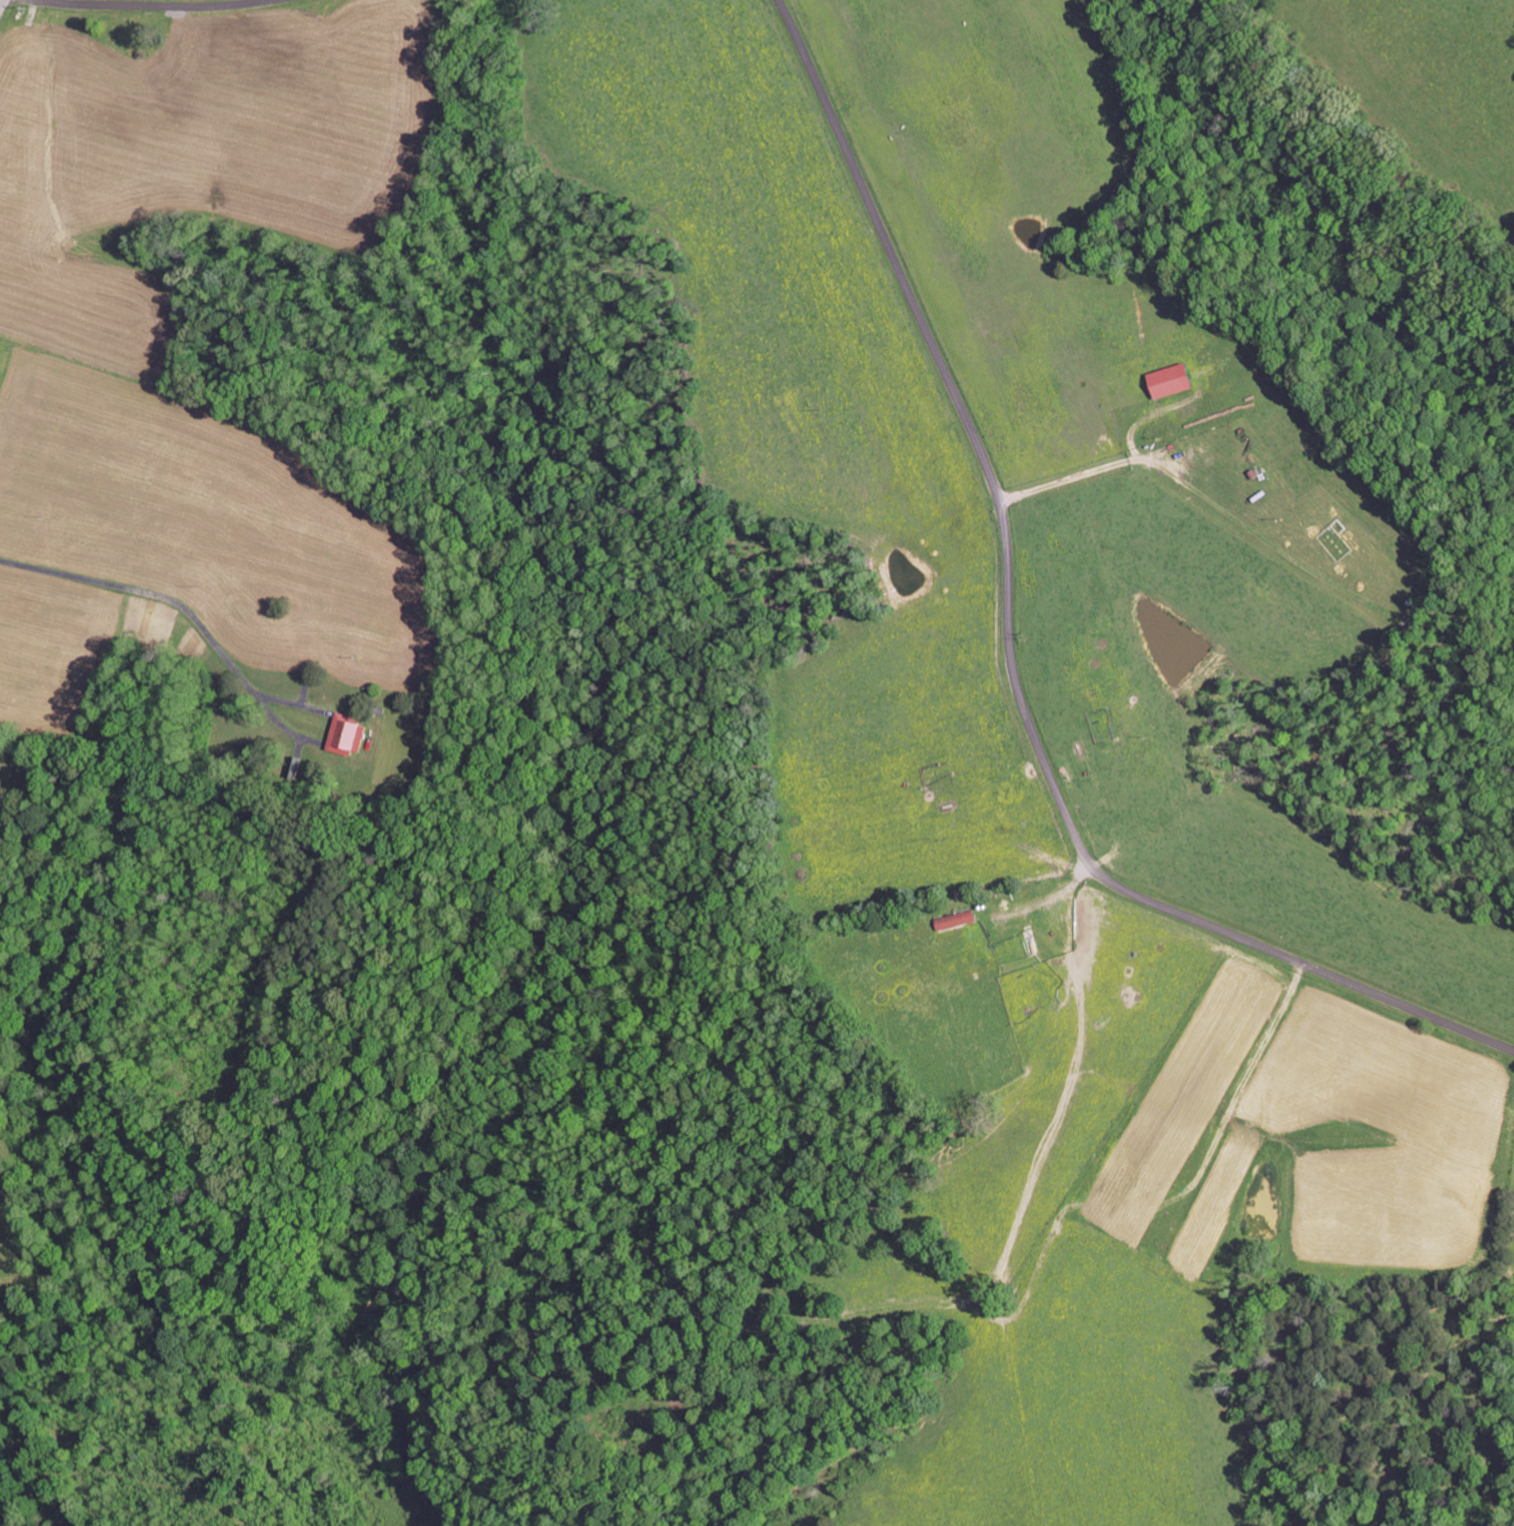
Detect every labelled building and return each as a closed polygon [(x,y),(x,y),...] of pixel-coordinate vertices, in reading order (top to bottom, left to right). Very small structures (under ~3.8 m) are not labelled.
[(1195,387),(1188,362),(1149,373),(1157,399),(1195,387)] [(368,726),(351,722),(352,716),(336,712),(327,747),(360,755),(368,726)] [(977,921),(974,909),(935,919),(938,931),(977,921)]
